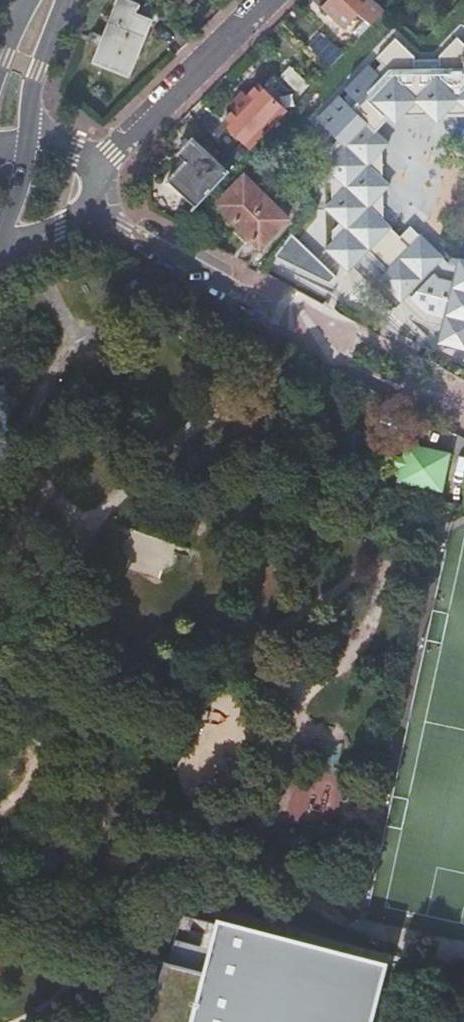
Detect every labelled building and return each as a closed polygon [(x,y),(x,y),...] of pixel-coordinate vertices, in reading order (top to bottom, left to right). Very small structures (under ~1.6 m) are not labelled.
[(93,45),(98,47),(97,48),(119,57),(123,47),(136,53),(148,20),(135,15),(139,4),(128,0),(116,0),(101,39),(96,37),(93,45)] [(358,38),(385,10),(373,0),(330,0),(323,7),(346,29),(360,15),(365,20),(352,32),(358,38)] [(325,66),(341,52),(321,31),(306,45),(325,66)] [(459,39),(441,57),(441,60),(434,60),(416,60),(416,58),(397,39),(378,59),(383,64),(375,72),(370,66),(348,88),(353,94),(345,102),(340,97),(319,119),(339,138),(331,147),(330,159),(324,166),(331,172),(331,185),(330,202),(323,209),(334,220),(338,224),(330,232),(330,245),(326,249),(348,271),(365,253),(369,250),(388,269),(385,273),(378,280),(400,301),(401,302),(405,298),(416,309),(417,310),(414,314),(423,323),(438,327),(442,328),(438,344),(463,350),(463,261),(459,259),(458,265),(453,264),(447,263),(442,258),(419,236),(409,247),(381,221),(381,193),(388,186),(381,180),(380,151),(386,144),(377,135),(373,131),(388,115),(392,119),(395,122),(400,115),(429,115),(435,121),(441,115),(463,114),(463,44),(459,39)] [(288,67),(279,77),(299,95),(308,84),(288,67)] [(225,126),(251,150),(286,112),(260,88),(225,126)] [(373,131),(377,135),(392,119),(388,115),(373,131)] [(167,181),(197,208),(230,172),(229,170),(227,172),(194,140),(195,138),(193,136),(176,155),(178,156),(179,155),(185,161),(167,181)] [(244,176),(216,205),(259,248),(288,219),(244,176)] [(302,255),(315,241),(301,227),(287,242),(302,255)] [(369,250),(365,253),(385,273),(388,269),(369,250)] [(401,302),(413,313),(416,309),(405,298),(401,302)] [(450,453),(405,444),(397,482),(442,491),(450,453)] [(210,934),(203,932),(178,1021),(186,1021),(210,934)] [(374,976),(210,934),(186,1021),(362,1021),(374,976)] [(374,976),(362,1021),(371,1021),(383,979),(374,976)]
